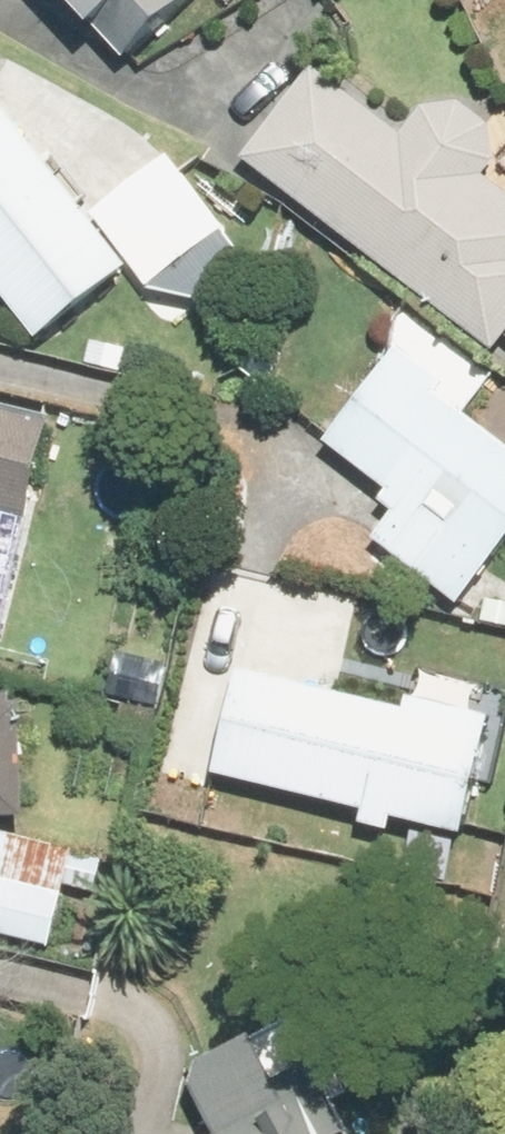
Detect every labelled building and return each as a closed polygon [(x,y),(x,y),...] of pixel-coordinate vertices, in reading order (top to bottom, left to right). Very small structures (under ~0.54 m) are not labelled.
[(145,68),(217,0),(79,0),(145,68)] [(258,158),(503,338),(504,336),(504,185),(497,180),(504,169),(504,149),(503,130),(474,106),(438,111),(419,137),(325,68),(258,158)] [(56,341),(147,270),(119,211),(10,97),(0,105),(0,271),(56,341)] [(119,211),(174,285),(251,228),(196,154),(119,211)] [(333,441),(398,493),(391,502),(407,514),(388,538),(472,604),(504,562),(504,438),(450,394),(457,385),(408,346),(333,441)] [(3,509),(37,518),(62,422),(0,406),(0,519),(3,509)] [(172,660),(119,648),(109,692),(161,704),(172,660)] [(217,777),(377,816),(374,826),(401,833),(405,815),(480,833),(504,732),(504,720),(417,698),(413,713),(243,671),(217,777)] [(42,822),(39,699),(0,700),(0,823),(42,822)] [(0,831),(0,932),(62,945),(83,849),(0,831)] [(299,1014),(211,1063),(206,1088),(231,1133),(367,1133),(299,1014)]
